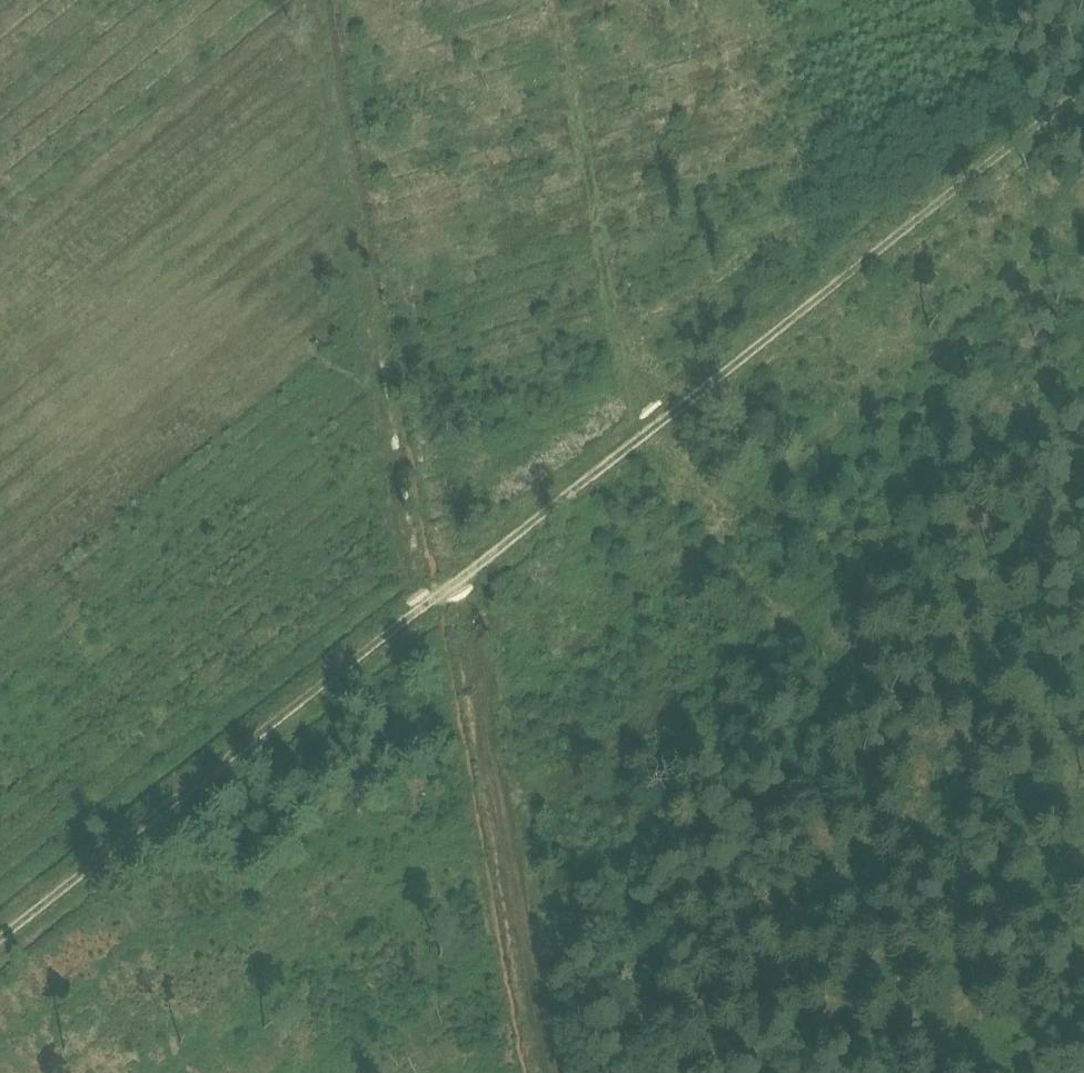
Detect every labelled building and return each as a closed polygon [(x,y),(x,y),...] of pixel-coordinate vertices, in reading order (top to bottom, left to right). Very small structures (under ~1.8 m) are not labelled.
[(222,723),(228,734),(245,725),(239,714),(222,723)]
